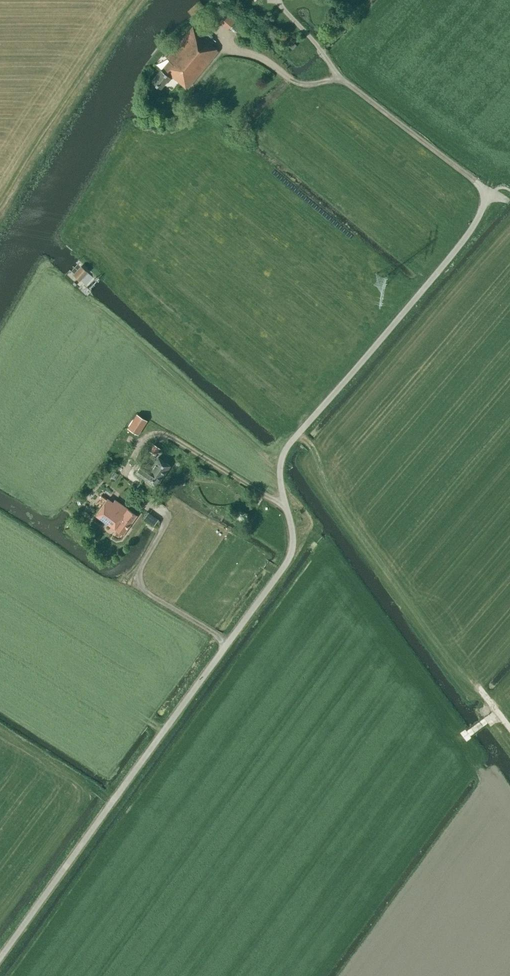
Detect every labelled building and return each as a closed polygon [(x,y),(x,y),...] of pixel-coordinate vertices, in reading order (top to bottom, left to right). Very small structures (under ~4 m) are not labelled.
[(228,9),(219,19),(228,27),(237,17),(228,9)] [(160,88),(171,75),(187,89),(219,51),(211,45),(212,43),(192,27),(167,57),(169,58),(151,80),(160,88)] [(87,272),(81,266),(73,275),(79,281),(87,272)] [(147,421),(136,414),(127,428),(138,435),(147,421)] [(153,444),(149,451),(155,455),(160,448),(153,444)] [(150,469),(141,464),(139,467),(135,473),(155,487),(170,466),(157,458),(150,469)] [(96,515),(123,535),(136,516),(115,500),(113,503),(107,499),(96,515)]
